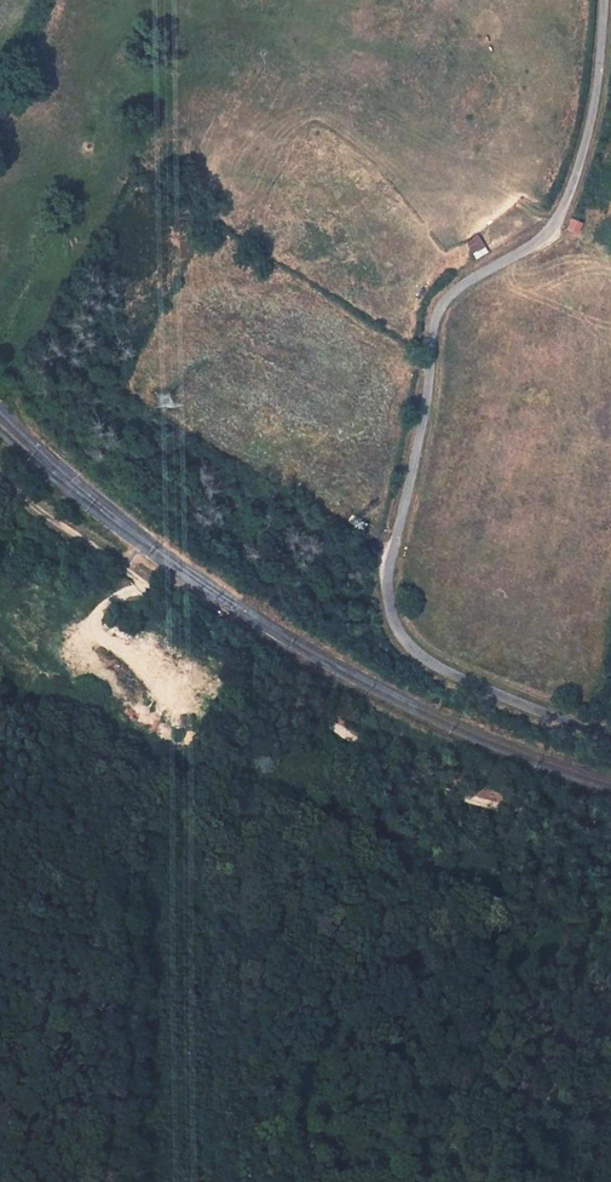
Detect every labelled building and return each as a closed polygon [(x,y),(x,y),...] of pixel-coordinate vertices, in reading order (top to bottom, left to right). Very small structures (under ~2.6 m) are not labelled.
[(572,222),(568,230),(577,234),(581,226),(572,222)] [(478,234),(465,241),(474,259),(487,252),(478,234)]
